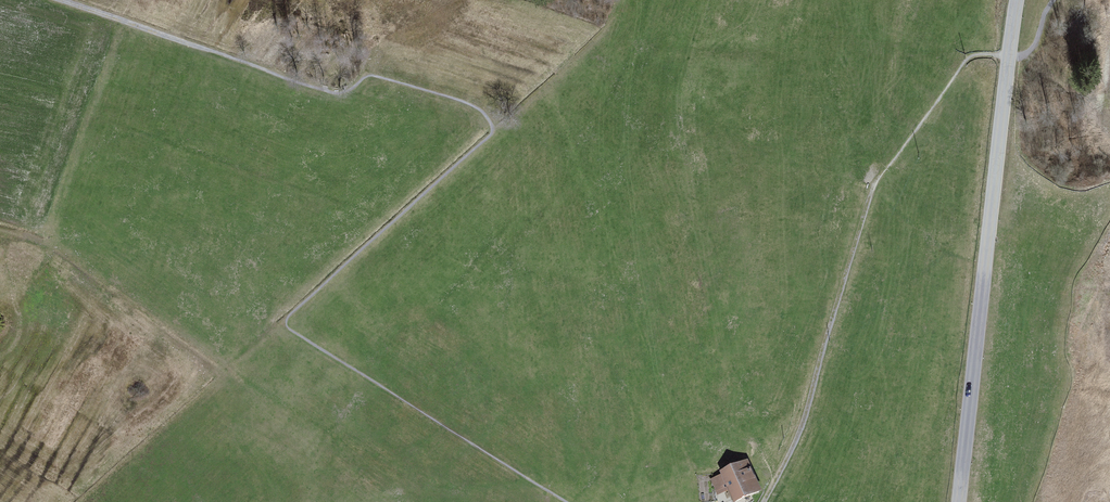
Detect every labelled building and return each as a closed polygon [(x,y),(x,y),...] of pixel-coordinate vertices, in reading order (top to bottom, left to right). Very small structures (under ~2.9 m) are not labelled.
[(758,491),(747,465),(711,480),(717,492),(725,489),(726,492),(729,490),(734,501),(758,491)]
